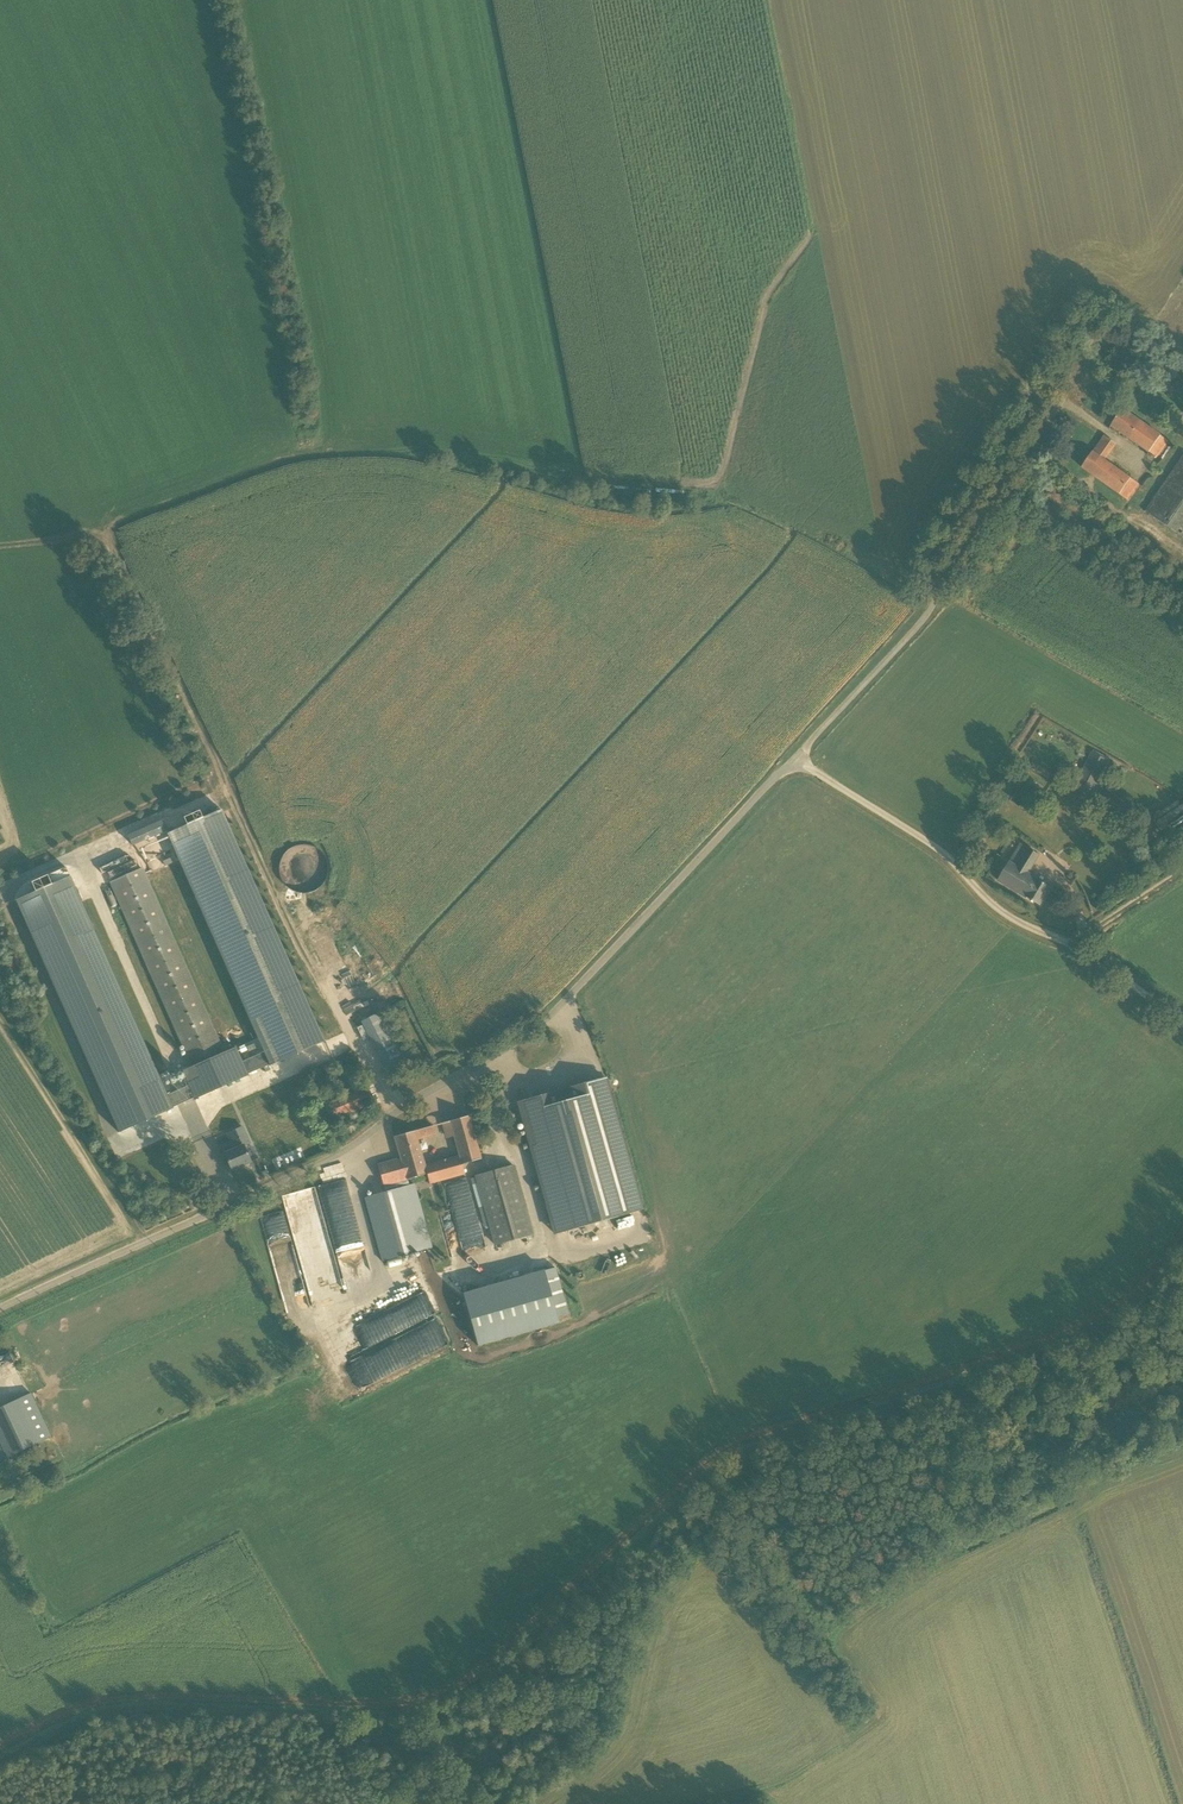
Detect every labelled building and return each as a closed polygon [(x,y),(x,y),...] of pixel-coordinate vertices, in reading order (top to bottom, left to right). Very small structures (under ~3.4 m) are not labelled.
[(1149,452),(1161,436),(1123,409),(1111,425),(1149,452)] [(1105,460),(1117,444),(1105,435),(1093,452),(1093,451),(1082,467),(1120,495),(1131,478),(1105,460)] [(1182,537),(1182,456),(1146,512),(1182,537)] [(1089,804),(1110,762),(1092,753),(1070,795),(1089,804)] [(269,1066),(325,1041),(324,1040),(324,1041),(221,810),(202,818),(199,811),(183,818),(186,825),(167,834),(264,1052),(242,1062),(236,1047),(224,1053),(142,869),(111,883),(192,1067),(183,1071),(189,1085),(166,1096),(75,889),(57,897),(54,891),(38,898),(41,904),(23,912),(120,1131),(119,1132),(173,1108),(173,1107),(195,1098),(195,1099),(248,1075),(248,1074),(269,1065),(269,1066)] [(166,831),(162,822),(128,836),(132,845),(166,831)] [(1040,905),(1051,888),(1037,879),(1038,877),(1029,872),(1039,855),(1020,844),(999,881),(1026,898),(1027,897),(1040,905)] [(390,1076),(411,1065),(384,1011),(363,1022),(390,1076)] [(518,1102),(548,1207),(634,1182),(605,1077),(518,1102)] [(373,1102),(368,1092),(365,1085),(324,1103),(332,1121),(373,1102)] [(482,1160),(469,1116),(442,1123),(445,1133),(452,1131),(459,1155),(426,1165),(418,1140),(436,1135),(433,1126),(394,1137),(401,1159),(380,1164),(386,1185),(385,1185),(387,1191),(365,1198),(383,1261),(433,1247),(415,1183),(411,1184),(410,1181),(428,1176),(431,1185),(465,1175),(462,1166),(482,1160)] [(232,1170),(251,1162),(243,1146),(250,1143),(242,1127),(227,1134),(231,1143),(222,1147),(232,1170)] [(497,1244),(534,1234),(515,1165),(478,1175),(480,1182),(474,1184),(480,1207),(486,1205),(497,1244)] [(310,1308),(347,1300),(340,1271),(368,1264),(347,1179),(282,1195),(310,1308)] [(464,1292),(479,1344),(564,1320),(549,1268),(464,1292)] [(426,1294),(339,1330),(350,1358),(386,1343),(396,1367),(450,1345),(437,1315),(435,1316),(426,1294)] [(8,1457),(52,1436),(31,1393),(0,1408),(0,1461),(1,1460),(8,1457)]
